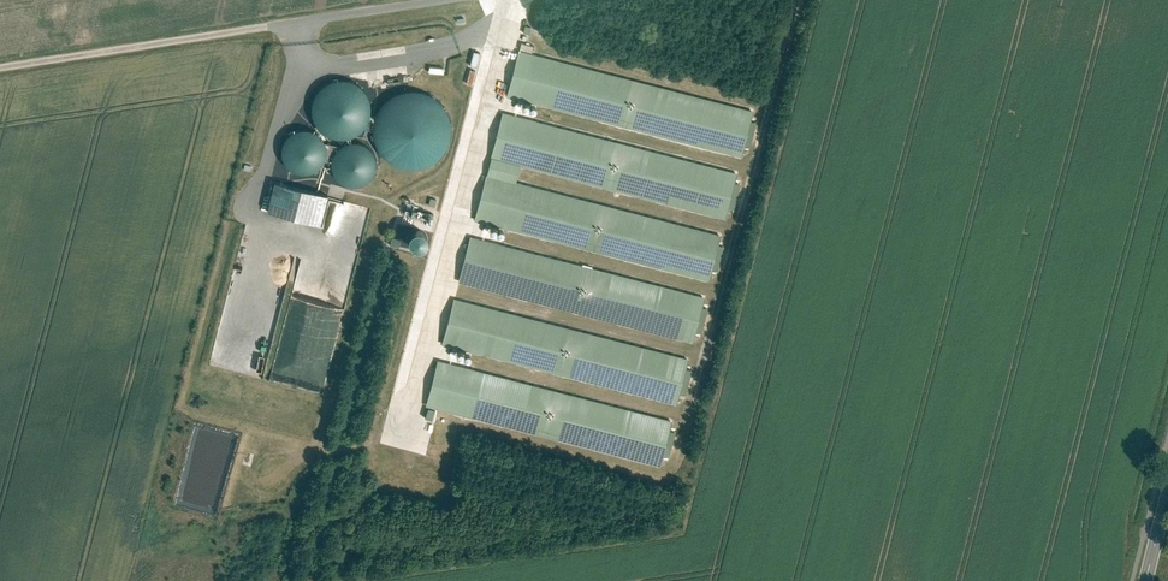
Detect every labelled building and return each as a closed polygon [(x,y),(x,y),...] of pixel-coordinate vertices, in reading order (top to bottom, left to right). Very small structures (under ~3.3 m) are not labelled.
[(752,110),(518,49),(505,96),(740,157),(752,110)] [(476,66),(479,53),(471,52),(469,64),(476,66)] [(468,69),(464,82),(472,85),(476,71),(468,69)] [(312,96),(310,105),(310,115),(314,124),(320,131),(328,136),(337,139),(347,138),(356,134),(364,127),(369,118),(370,107),(368,97),(363,88),(354,82),(345,79),(334,79),(325,82),(318,88),(312,96)] [(375,112),(371,124),(372,137),(376,149),(384,159),(395,166),(407,169),(420,168),(433,163),(443,154),(449,142),(451,128),(448,115),(441,103),(431,95),(418,90),(405,90),(393,94),(383,101),(375,112)] [(737,172),(502,112),(490,159),(725,219),(737,172)] [(281,149),(281,156),(283,163),(288,169),(294,173),(302,175),(309,174),(316,171),(322,166),(326,159),(327,151),(325,144),(321,137),(315,132),(308,129),(300,129),(293,131),(287,135),(283,141),(281,149)] [(330,161),(330,168),(332,175),(337,181),(343,185),(350,187),(358,186),(365,183),(371,178),(374,171),(376,164),(374,156),(370,149),(364,144),(357,141),(349,141),(342,143),(336,148),(332,154),(330,161)] [(721,235),(487,174),(475,221),(709,282),(721,235)] [(327,195),(273,182),(266,210),(320,224),(327,195)] [(395,238),(389,236),(387,243),(424,252),(429,235),(398,227),(395,238)] [(703,296),(469,235),(456,282),(691,343),(703,296)] [(688,359),(453,298),(441,345),(675,406),(688,359)] [(672,421),(438,360),(425,407),(660,468),(672,421)] [(420,428),(417,436),(424,438),(426,430),(420,428)]
